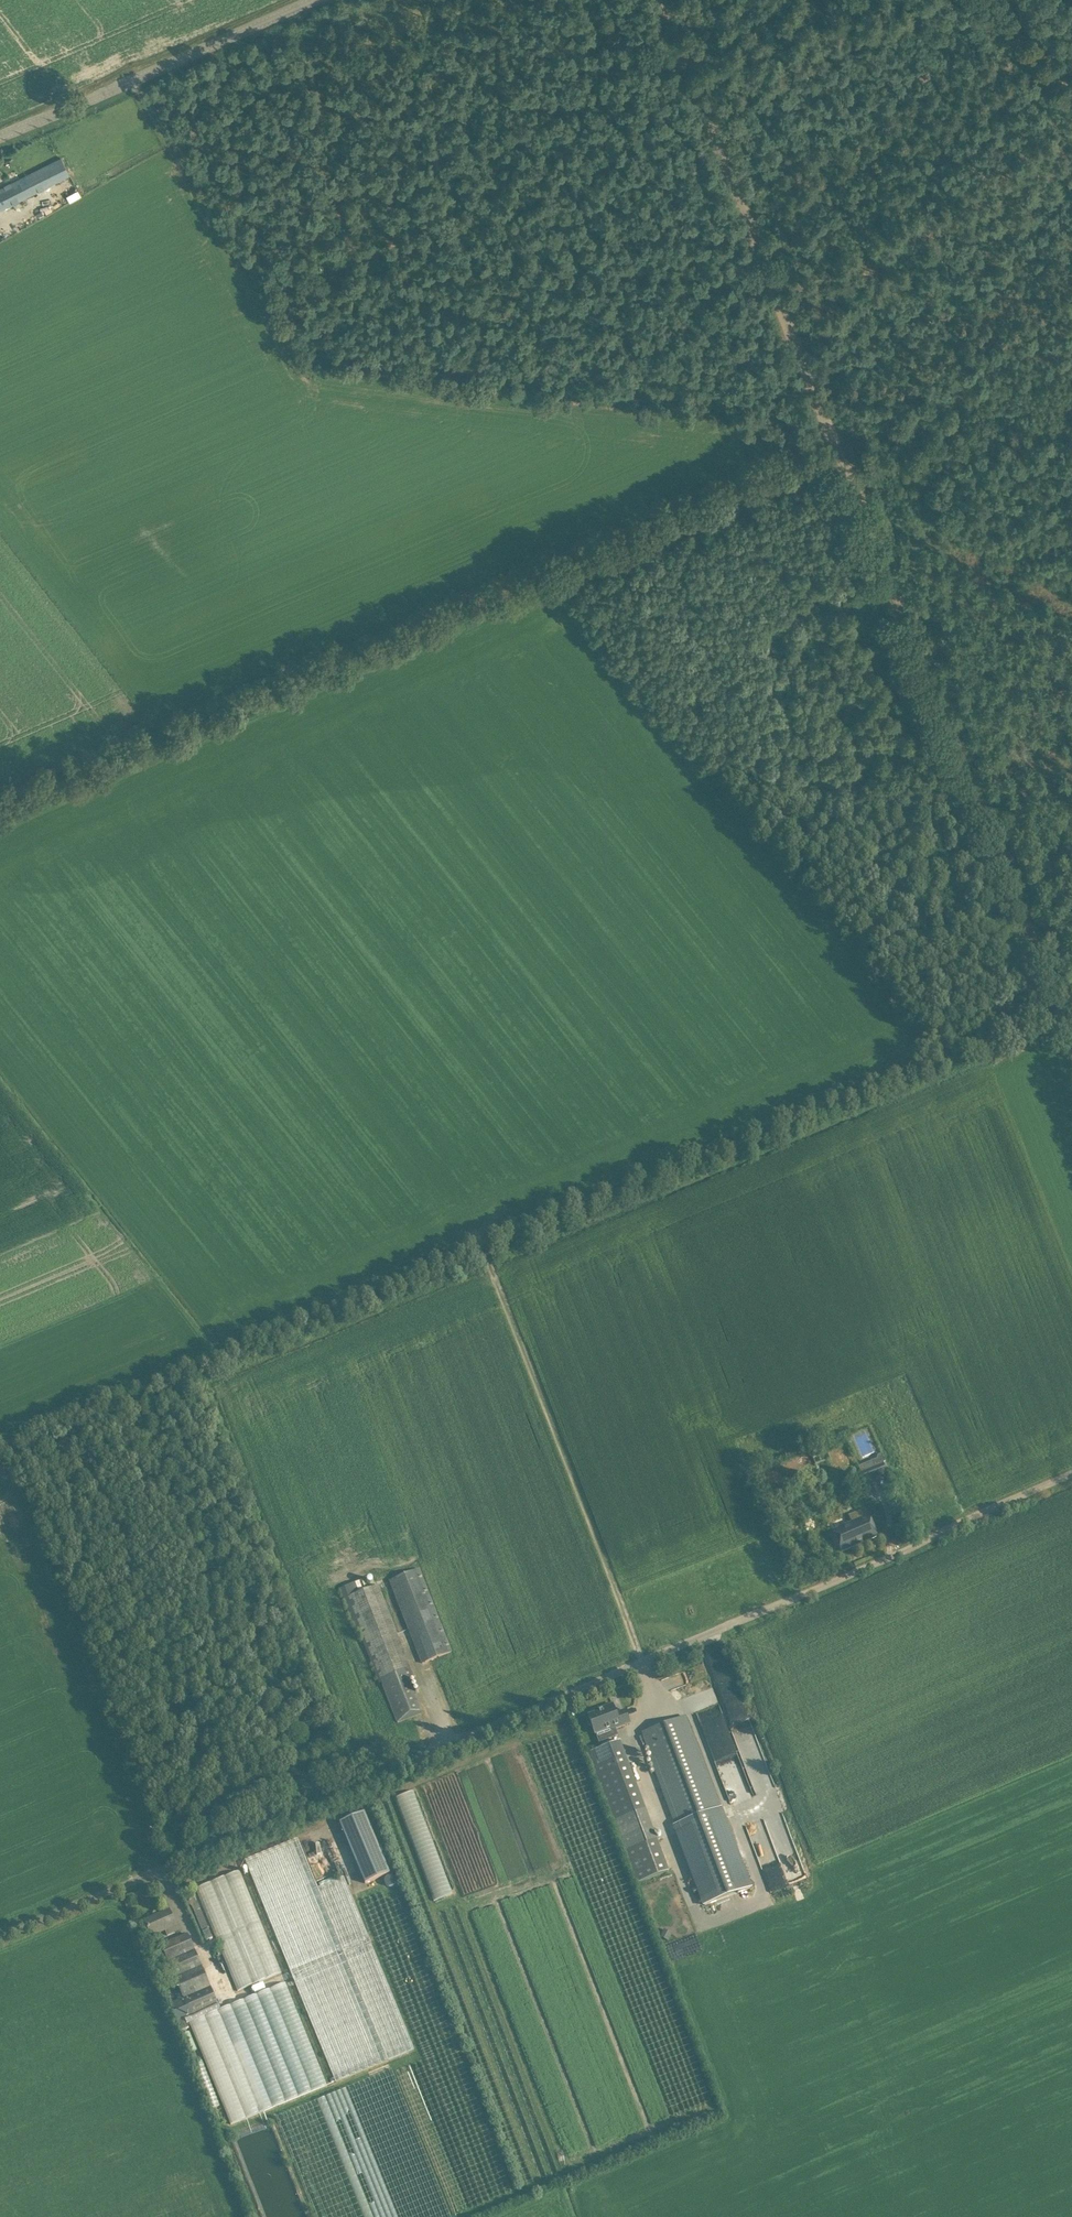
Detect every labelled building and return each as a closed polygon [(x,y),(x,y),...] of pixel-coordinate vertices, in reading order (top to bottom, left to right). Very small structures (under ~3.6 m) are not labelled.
[(1,209),(69,174),(61,157),(0,188),(0,208),(1,209)] [(849,1434),(853,1446),(859,1444),(874,1439),(870,1427),(849,1434)] [(827,1451),(813,1456),(816,1465),(830,1459),(827,1451)] [(859,1465),(865,1482),(888,1473),(882,1457),(859,1465)] [(849,1517),(852,1523),(834,1531),(842,1551),(878,1536),(867,1509),(849,1517)] [(391,1581),(418,1653),(422,1663),(451,1652),(447,1641),(420,1570),(391,1581)] [(355,1582),(339,1589),(355,1630),(359,1632),(379,1684),(381,1683),(382,1683),(394,1712),(398,1722),(421,1713),(408,1680),(414,1678),(410,1668),(408,1663),(409,1662),(408,1661),(407,1661),(403,1651),(379,1586),(360,1593),(359,1591),(365,1588),(363,1583),(362,1580),(355,1583),(355,1582)] [(617,1713),(613,1704),(599,1710),(599,1712),(589,1716),(589,1718),(587,1719),(589,1725),(592,1725),(595,1734),(615,1727),(615,1729),(631,1723),(626,1710),(617,1713)] [(706,1737),(723,1733),(718,1714),(701,1718),(706,1737)] [(642,1733),(677,1824),(675,1825),(705,1905),(751,1888),(721,1808),(720,1808),(686,1717),(642,1733)] [(588,1753),(625,1852),(637,1883),(669,1871),(620,1741),(588,1753)] [(449,1896),(418,1790),(399,1796),(430,1901),(449,1896)] [(365,1812),(340,1822),(357,1863),(382,1853),(365,1812)] [(769,1890),(804,1880),(785,1816),(767,1821),(771,1836),(754,1840),(769,1890)] [(298,1839),(246,1861),(248,1866),(336,2082),(389,2060),(415,2050),(344,1877),(318,1888),(303,1850),(298,1839)] [(382,1853),(357,1863),(366,1883),(390,1873),(382,1853)] [(243,1870),(198,1886),(234,1990),(279,1975),(243,1870)] [(198,1921),(204,1918),(195,1894),(189,1897),(198,1921)] [(145,1921),(150,1931),(152,1937),(166,1931),(168,1936),(179,1931),(170,1910),(145,1921)] [(209,1929),(203,1931),(207,1940),(213,1937),(209,1929)] [(663,1932),(661,1936),(668,1941),(671,1936),(663,1932)] [(189,1934),(178,1938),(161,1946),(175,1977),(184,1999),(171,2004),(183,2032),(190,2029),(185,2018),(218,2004),(202,1966),(189,1934)] [(348,2087),(327,2095),(370,2211),(385,2206),(386,2209),(391,2207),(348,2087)] [(347,2200),(326,2201),(326,2216),(348,2216),(347,2200)]
